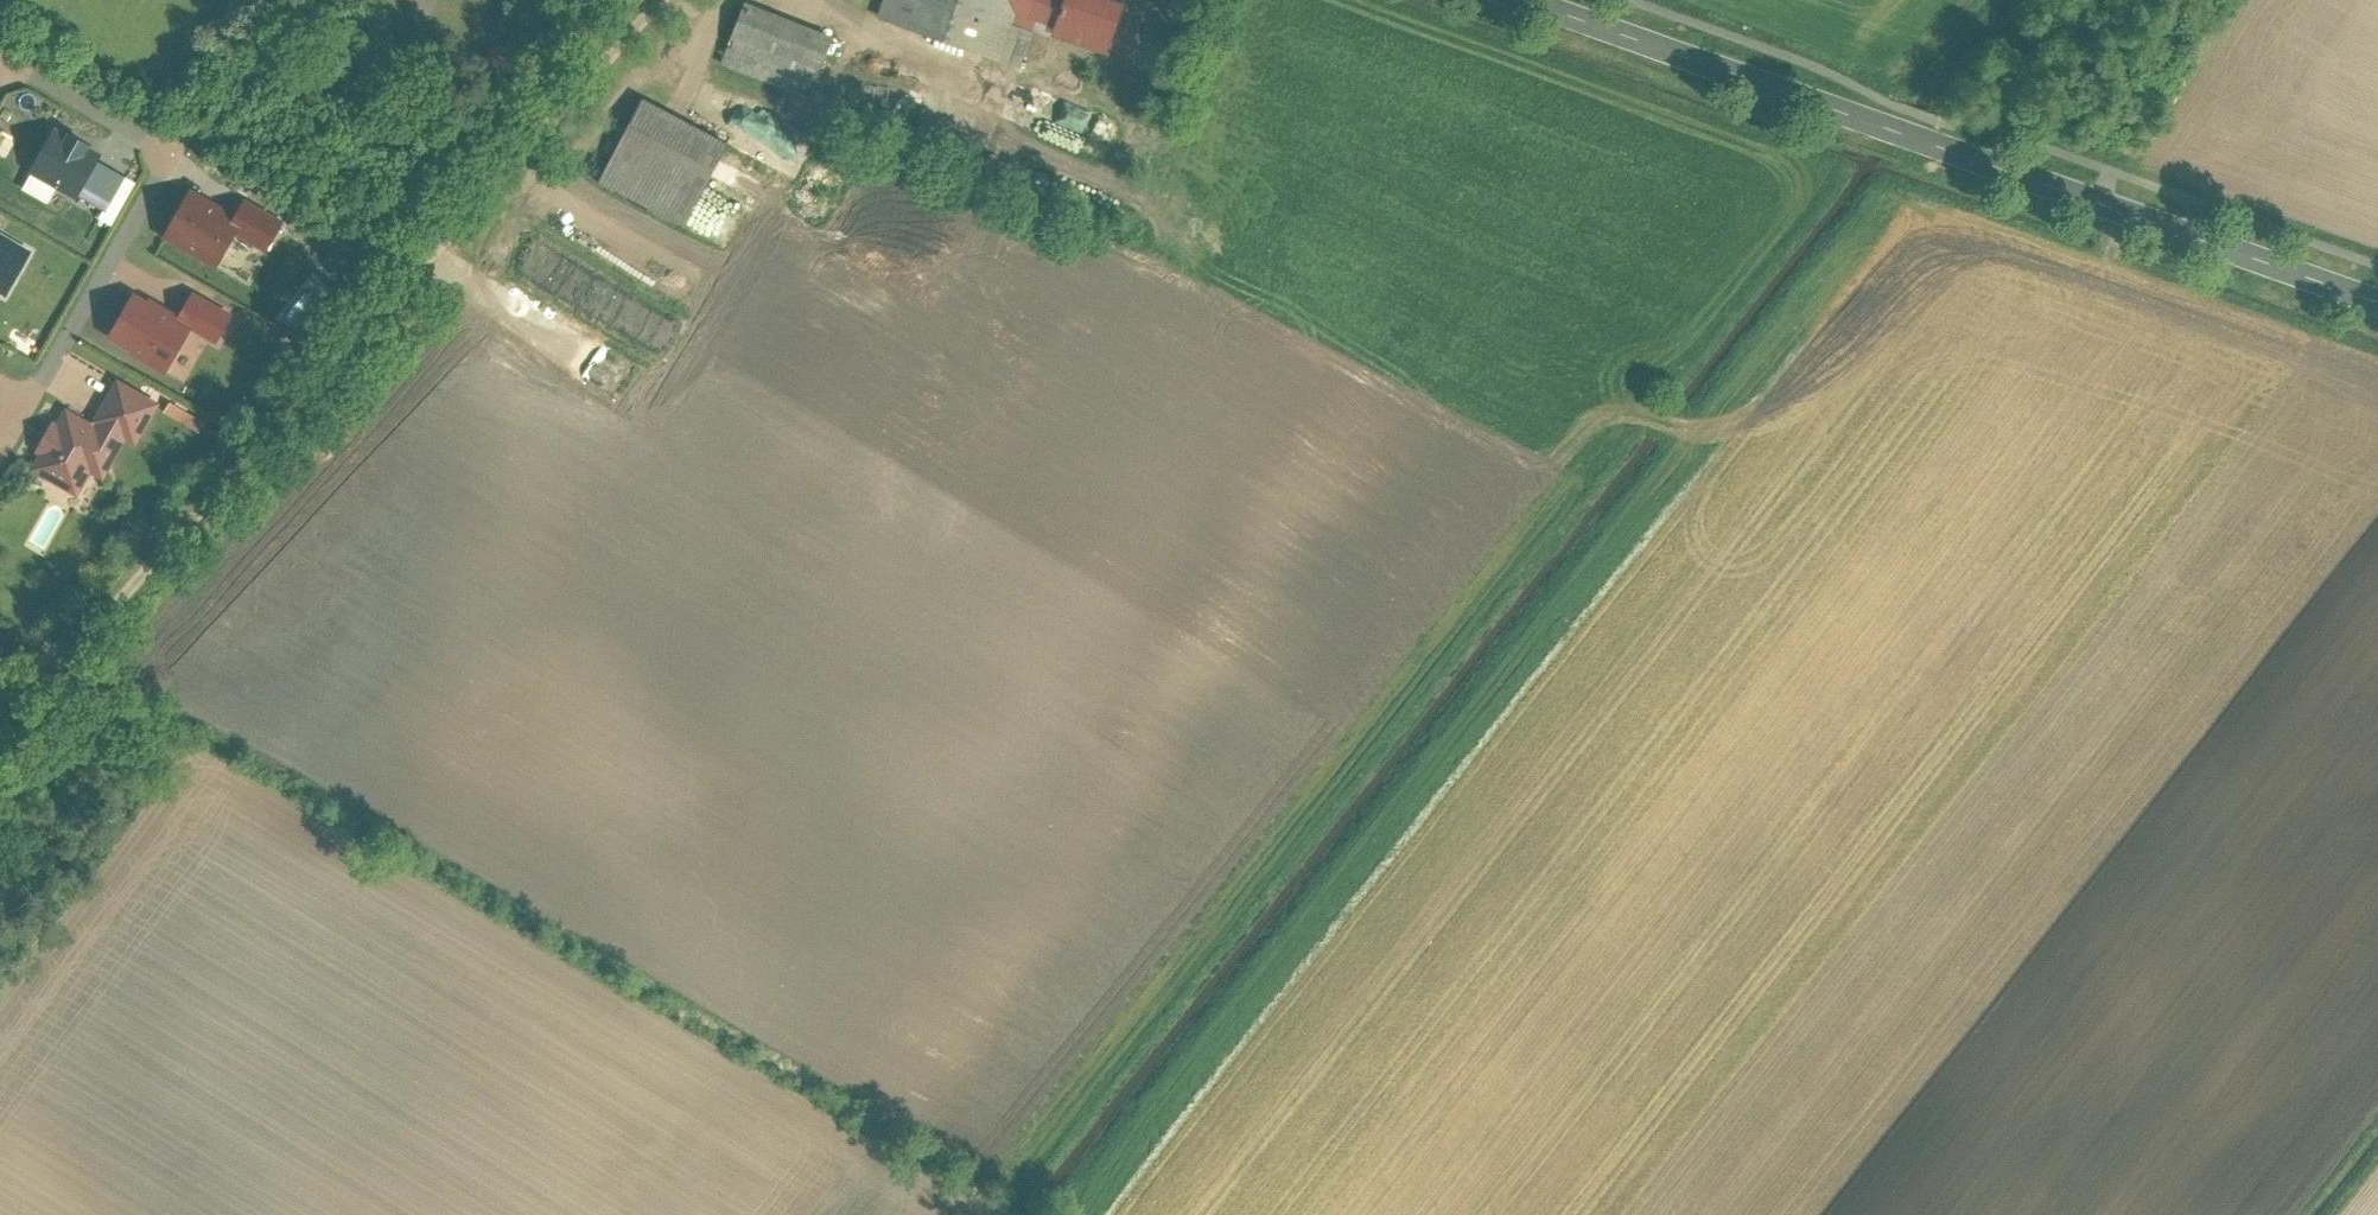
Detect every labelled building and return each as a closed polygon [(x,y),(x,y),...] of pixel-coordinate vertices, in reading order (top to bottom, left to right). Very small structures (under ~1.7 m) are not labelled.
[(484,47),(490,58),(542,0),(525,0),(484,47)] [(880,21),(1019,68),(1031,32),(1109,59),(1127,6),(1111,0),(887,0),(880,21)] [(833,39),(745,6),(722,67),(809,101),(833,39)] [(729,145),(643,101),(598,187),(684,231),(729,145)] [(54,130),(32,170),(34,170),(59,184),(77,194),(96,159),(98,155),(87,149),(90,144),(69,133),(67,137),(54,130)] [(96,159),(77,194),(106,210),(125,175),(96,159)] [(59,184),(34,170),(24,188),(50,202),(59,184)] [(189,193),(167,234),(219,263),(236,232),(242,222),(235,219),(189,193)] [(242,222),(236,232),(267,250),(283,221),(245,200),(235,219),(242,222)] [(0,232),(0,291),(6,294),(31,249),(0,232)] [(190,327),(133,295),(108,338),(165,371),(190,327)] [(100,421),(125,435),(135,441),(156,403),(119,383),(98,420),(100,421)] [(43,454),(35,469),(79,494),(94,467),(104,472),(125,435),(100,421),(96,429),(67,412),(60,424),(53,421),(37,451),(43,454)]
